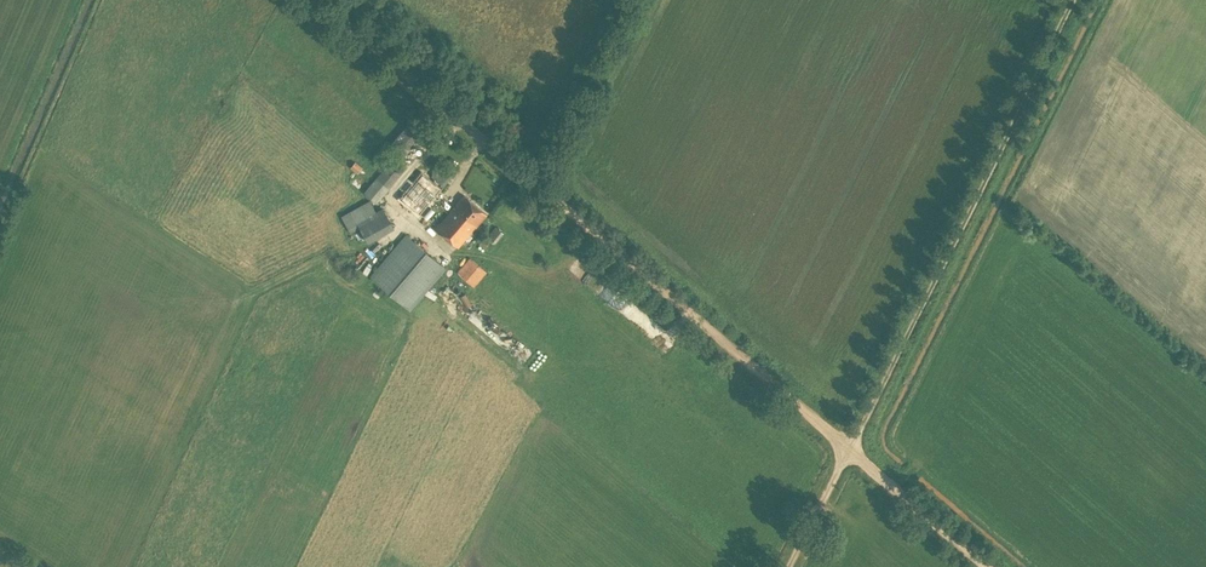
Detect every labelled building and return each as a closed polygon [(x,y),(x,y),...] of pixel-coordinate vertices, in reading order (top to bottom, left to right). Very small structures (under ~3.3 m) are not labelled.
[(403,156),(424,134),(409,122),(390,144),(403,156)] [(351,165),(360,170),(364,164),(355,159),(351,165)] [(376,203),(405,169),(392,159),(364,192),(376,203)] [(437,169),(429,178),(442,188),(454,174),(446,167),(442,173),(437,169)] [(429,178),(420,171),(397,197),(417,214),(442,188),(429,178)] [(458,247),(486,214),(465,195),(436,228),(458,247)] [(376,211),(370,200),(341,215),(351,233),(360,228),(368,243),(395,228),(383,207),(376,211)] [(494,245),(503,233),(498,228),(487,241),(484,238),(479,244),(485,249),(491,242),(494,245)] [(410,309),(445,268),(406,235),(371,276),(410,309)] [(474,287),(487,272),(470,257),(457,272),(474,287)] [(454,304),(465,294),(454,282),(442,292),(454,304)]
